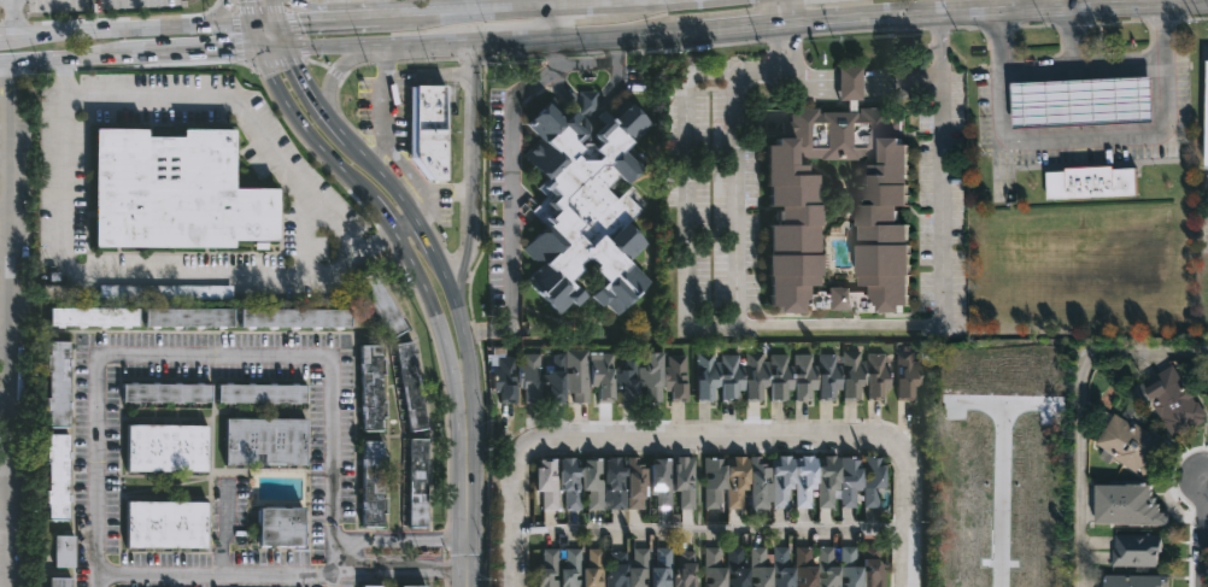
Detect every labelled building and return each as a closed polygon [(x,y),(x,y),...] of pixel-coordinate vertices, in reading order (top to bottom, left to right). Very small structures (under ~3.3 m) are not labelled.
[(848,101),(839,101),(839,67),(862,67),(862,101),(857,101),(848,101)] [(1151,119),(1011,127),(1009,80),(1150,74),(1151,119)] [(445,87),(445,182),(433,182),(415,158),(410,159),(409,88),(445,87)] [(857,101),(857,115),(860,115),(860,108),(887,108),(887,119),(892,119),(903,119),(903,139),(904,139),(904,145),(911,145),(911,206),(902,207),(902,225),(913,225),(913,246),(915,246),(915,277),(913,277),(913,306),(905,306),(905,313),(854,313),(854,307),(851,307),(851,311),(828,311),(828,310),(810,311),(809,303),(808,303),(808,309),(801,309),(801,315),(779,315),(779,309),(769,309),(768,257),(770,257),(769,227),(780,227),(780,209),(769,209),(769,188),(767,188),(767,146),(776,146),(776,139),(791,139),(791,135),(781,135),(781,122),(790,122),(790,110),(819,110),(819,115),(848,115),(848,101),(857,101)] [(631,104),(651,125),(623,152),(634,163),(640,157),(647,165),(627,186),(618,177),(606,189),(616,199),(629,186),(634,190),(628,196),(632,201),(638,195),(644,202),(638,207),(641,211),(627,225),(646,245),(629,260),(651,283),(639,294),(638,293),(633,298),(635,300),(616,317),(605,305),(600,309),(590,298),(605,284),(593,271),(598,266),(592,260),(584,262),(579,266),(582,270),(569,283),(585,299),(575,309),(570,304),(558,316),(526,282),(544,265),(526,247),(546,228),(534,216),(529,221),(518,207),(529,198),(538,206),(546,198),(538,188),(545,181),(539,174),(545,169),(529,153),(538,145),(555,162),(558,158),(538,137),(543,133),(530,119),(547,102),(564,121),(575,111),(594,130),(603,123),(597,117),(603,111),(612,122),(631,104)] [(233,130),(231,188),(276,189),(276,241),(231,241),(231,248),(92,247),(93,129),(145,129),(145,136),(181,137),(181,129),(233,130)] [(1113,165),(1113,168),(1134,166),(1136,194),(1046,198),(1045,171),(1065,170),(1065,166),(1113,165)] [(405,328),(389,336),(358,278),(374,270),(405,328)] [(234,300),(101,299),(101,284),(234,286),(234,300)] [(246,325),(239,325),(239,309),(348,309),(348,327),(246,327),(246,325)] [(78,327),(48,327),(48,310),(136,310),(136,327),(78,327)] [(154,328),(143,328),(143,310),(231,310),(231,328),(154,328)] [(68,344),(66,429),(48,429),(48,416),(45,416),(45,400),(48,400),(48,372),(46,372),(47,342),(68,344)] [(411,342),(412,350),(415,348),(416,357),(414,357),(420,388),(421,388),(422,393),(420,394),(426,430),(409,433),(393,346),(411,342)] [(380,346),(382,369),(380,369),(380,380),(381,380),(382,403),(383,403),(382,432),(362,432),(360,415),(359,415),(359,407),(360,407),(360,372),(358,372),(358,365),(359,365),(359,347),(380,346)] [(910,346),(910,352),(914,352),(914,362),(920,362),(920,386),(914,388),(914,399),(897,399),(897,380),(902,380),(902,371),(904,371),(904,366),(896,366),(896,352),(904,352),(904,346),(910,346)] [(587,350),(588,404),(573,404),(573,395),(567,395),(567,392),(564,392),(564,375),(570,375),(570,369),(564,369),(564,351),(587,350)] [(713,352),(713,362),(717,362),(716,387),(710,387),(710,401),(692,401),(693,380),(696,380),(696,371),(699,370),(699,368),(694,368),(696,352),(713,352)] [(755,352),(763,352),(763,363),(768,363),(768,387),(762,388),(762,403),(746,403),(746,381),(750,381),(750,371),(752,371),(752,368),(745,368),(745,352),(755,352)] [(866,363),(864,386),(858,388),(858,400),(843,400),(843,380),(848,380),(848,370),(850,370),(850,368),(842,368),(843,352),(860,352),(860,363),(866,363)] [(662,388),(661,403),(646,403),(646,388),(638,388),(639,360),(645,360),(645,354),(662,353),(662,388)] [(535,369),(535,382),(540,382),(540,403),(524,403),(524,391),(517,389),(518,365),(522,365),(522,354),(539,354),(539,369),(535,369)] [(612,354),(614,376),(610,376),(610,380),(614,380),(614,403),(598,403),(598,387),(591,387),(591,366),(588,366),(588,356),(612,354)] [(787,356),(787,366),(792,366),(792,391),(786,391),(785,403),(770,403),(770,376),(775,376),(775,369),(769,369),(769,354),(787,356)] [(835,354),(835,366),(842,366),(840,392),(834,392),(834,401),(819,401),(819,375),(823,375),(823,369),(817,369),(817,354),(835,354)] [(885,354),(885,366),(890,366),(890,391),(882,391),(882,401),(867,400),(867,375),(873,375),(873,368),(866,368),(867,354),(885,354)] [(564,356),(564,403),(549,403),(549,395),(541,393),(541,375),(545,375),(544,365),(552,365),(552,356),(564,356)] [(632,356),(632,359),(637,359),(638,401),(621,403),(621,392),(614,392),(614,374),(621,374),(621,371),(624,371),(626,356),(632,356)] [(686,356),(687,403),(672,404),(672,392),(664,393),(663,368),(668,368),(667,357),(686,356)] [(738,356),(738,368),(744,368),(744,392),(737,392),(737,401),(721,401),(721,376),(726,376),(726,369),(721,369),(721,356),(738,356)] [(810,356),(811,366),(816,366),(817,391),(809,392),(809,401),(794,404),(793,375),(799,375),(798,369),(793,369),(793,356),(810,356)] [(510,371),(510,377),(515,377),(516,405),(508,405),(508,401),(500,401),(500,394),(492,394),(492,370),(498,370),(498,358),(515,358),(515,370),(510,371)] [(1172,364),(1185,386),(1188,385),(1194,397),(1192,398),(1195,401),(1197,400),(1207,415),(1203,417),(1206,421),(1194,428),(1191,425),(1172,438),(1151,404),(1154,404),(1151,401),(1139,409),(1133,399),(1130,401),(1124,392),(1137,383),(1138,385),(1172,364)] [(123,403),(121,403),(122,386),(209,387),(209,404),(123,403)] [(304,404),(217,404),(217,387),(305,387),(304,404)] [(1114,413),(1133,425),(1134,423),(1166,444),(1144,479),(1114,458),(1115,457),(1095,444),(1114,413)] [(305,421),(305,466),(263,466),(263,456),(254,456),(254,466),(224,466),(224,421),(305,421)] [(201,474),(127,474),(127,427),(205,427),(205,474),(201,474)] [(68,436),(66,454),(69,454),(69,460),(66,460),(66,498),(69,498),(69,504),(66,504),(65,521),(47,521),(47,509),(45,509),(45,493),(47,493),(47,465),(45,465),(45,450),(47,450),(47,436),(68,436)] [(426,441),(426,469),(428,469),(428,477),(426,477),(426,529),(407,529),(409,440),(426,441)] [(382,442),(382,457),(383,457),(382,499),(385,499),(382,528),(362,528),(362,511),(359,511),(359,504),(362,504),(363,469),(359,469),(360,462),(362,462),(362,442),(382,442)] [(761,457),(761,465),(766,465),(766,469),(770,469),(772,503),(767,503),(767,511),(750,511),(750,458),(761,457)] [(791,457),(791,460),(794,460),(794,492),(787,492),(788,510),(773,510),(772,468),(779,468),(779,457),(791,457)] [(813,457),(813,459),(816,459),(816,491),(810,491),(811,510),(794,510),(794,459),(802,459),(802,457),(813,457)] [(835,457),(835,459),(839,459),(840,485),(838,485),(838,491),(840,491),(840,499),(833,499),(833,510),(817,510),(817,468),(825,468),(825,457),(835,457)] [(874,457),(874,459),(881,458),(881,466),(885,466),(885,489),(879,489),(879,509),(862,509),(863,457),(874,457)] [(621,458),(621,460),(626,460),(626,511),(610,511),(610,501),(604,501),(605,460),(608,460),(608,458),(621,458)] [(639,458),(639,465),(644,465),(644,470),(647,470),(647,486),(644,486),(644,511),(628,511),(627,458),(639,458)] [(687,458),(691,459),(691,491),(693,491),(693,510),(679,510),(679,492),(673,492),(673,466),(676,466),(676,458),(687,458)] [(714,458),(714,460),(722,460),(722,468),(726,468),(726,491),(720,491),(720,510),(704,510),(703,458),(714,458)] [(746,458),(746,460),(747,460),(749,469),(747,492),(743,492),(743,497),(746,497),(746,506),(743,506),(743,510),(727,510),(727,459),(746,458)] [(860,458),(860,460),(861,460),(862,492),(856,492),(856,509),(842,509),(840,459),(860,458)] [(575,459),(575,469),(581,469),(580,511),(564,511),(565,494),(559,492),(559,462),(562,462),(562,459),(575,459)] [(603,459),(603,511),(587,511),(587,495),(588,495),(588,492),(581,492),(581,469),(585,469),(585,462),(594,462),(594,459),(603,459)] [(558,460),(558,511),(543,511),(543,492),(536,492),(536,470),(539,470),(539,460),(544,460),(544,463),(549,463),(549,460),(558,460)] [(670,460),(669,510),(656,510),(656,495),(650,495),(651,465),(653,465),(653,460),(670,460)] [(1151,485),(1151,498),(1156,498),(1156,505),(1161,505),(1161,513),(1166,513),(1166,516),(1169,516),(1168,526),(1097,524),(1097,487),(1124,487),(1124,485),(1151,485)] [(205,550),(125,550),(125,504),(205,504),(205,550)] [(293,547),(250,546),(250,509),(293,510),(293,547)] [(954,540),(974,540),(974,522),(954,522),(954,540)] [(1161,539),(1160,567),(1112,565),(1112,550),(1115,550),(1115,534),(1161,535),(1161,539)] [(72,569),(53,569),(53,538),(74,538),(72,569)] [(834,568),(833,586),(814,586),(814,580),(820,580),(820,575),(815,575),(815,546),(831,546),(831,567),(834,568)] [(721,569),(720,586),(701,586),(702,585),(705,585),(705,579),(700,579),(702,547),(717,548),(716,569),(721,569)] [(743,569),(743,586),(723,586),(723,579),(728,579),(728,575),(723,575),(725,547),(740,547),(740,569),(743,569)] [(766,568),(766,586),(746,586),(746,585),(750,585),(750,579),(746,579),(746,547),(762,547),(763,568),(766,568)] [(788,568),(788,586),(769,586),(769,579),(773,579),(773,574),(769,574),(769,547),(785,547),(785,568),(788,568)] [(809,547),(810,586),(791,586),(791,583),(797,583),(797,577),(792,577),(792,547),(809,547)] [(856,568),(856,586),(837,586),(837,583),(843,583),(843,577),(838,577),(838,547),(854,547),(854,568),(856,568)] [(880,571),(880,586),(857,586),(857,573),(861,573),(861,568),(857,567),(857,559),(861,559),(861,547),(875,547),(875,565),(878,565),(876,571),(880,571)] [(558,581),(558,586),(536,586),(536,570),(543,570),(543,550),(558,550),(563,551),(563,556),(558,556),(558,576),(551,577),(551,581),(558,581)] [(580,581),(580,586),(559,586),(559,571),(564,571),(565,550),(581,550),(580,579),(574,579),(574,581),(580,581)] [(603,550),(603,586),(582,586),(582,570),(587,570),(587,550),(603,550)] [(647,550),(648,586),(628,586),(628,569),(633,569),(633,550),(647,550)] [(670,550),(670,586),(650,586),(651,569),(656,569),(656,550),(670,550)] [(694,579),(694,586),(673,586),(673,577),(675,577),(675,569),(678,569),(678,552),(696,552),(694,574),(690,574),(690,579),(694,579)] [(627,567),(626,586),(604,586),(605,575),(606,575),(606,571),(610,571),(610,553),(624,553),(624,567),(627,567)] [(1163,576),(1162,586),(1104,586),(1104,575),(1163,576)]
